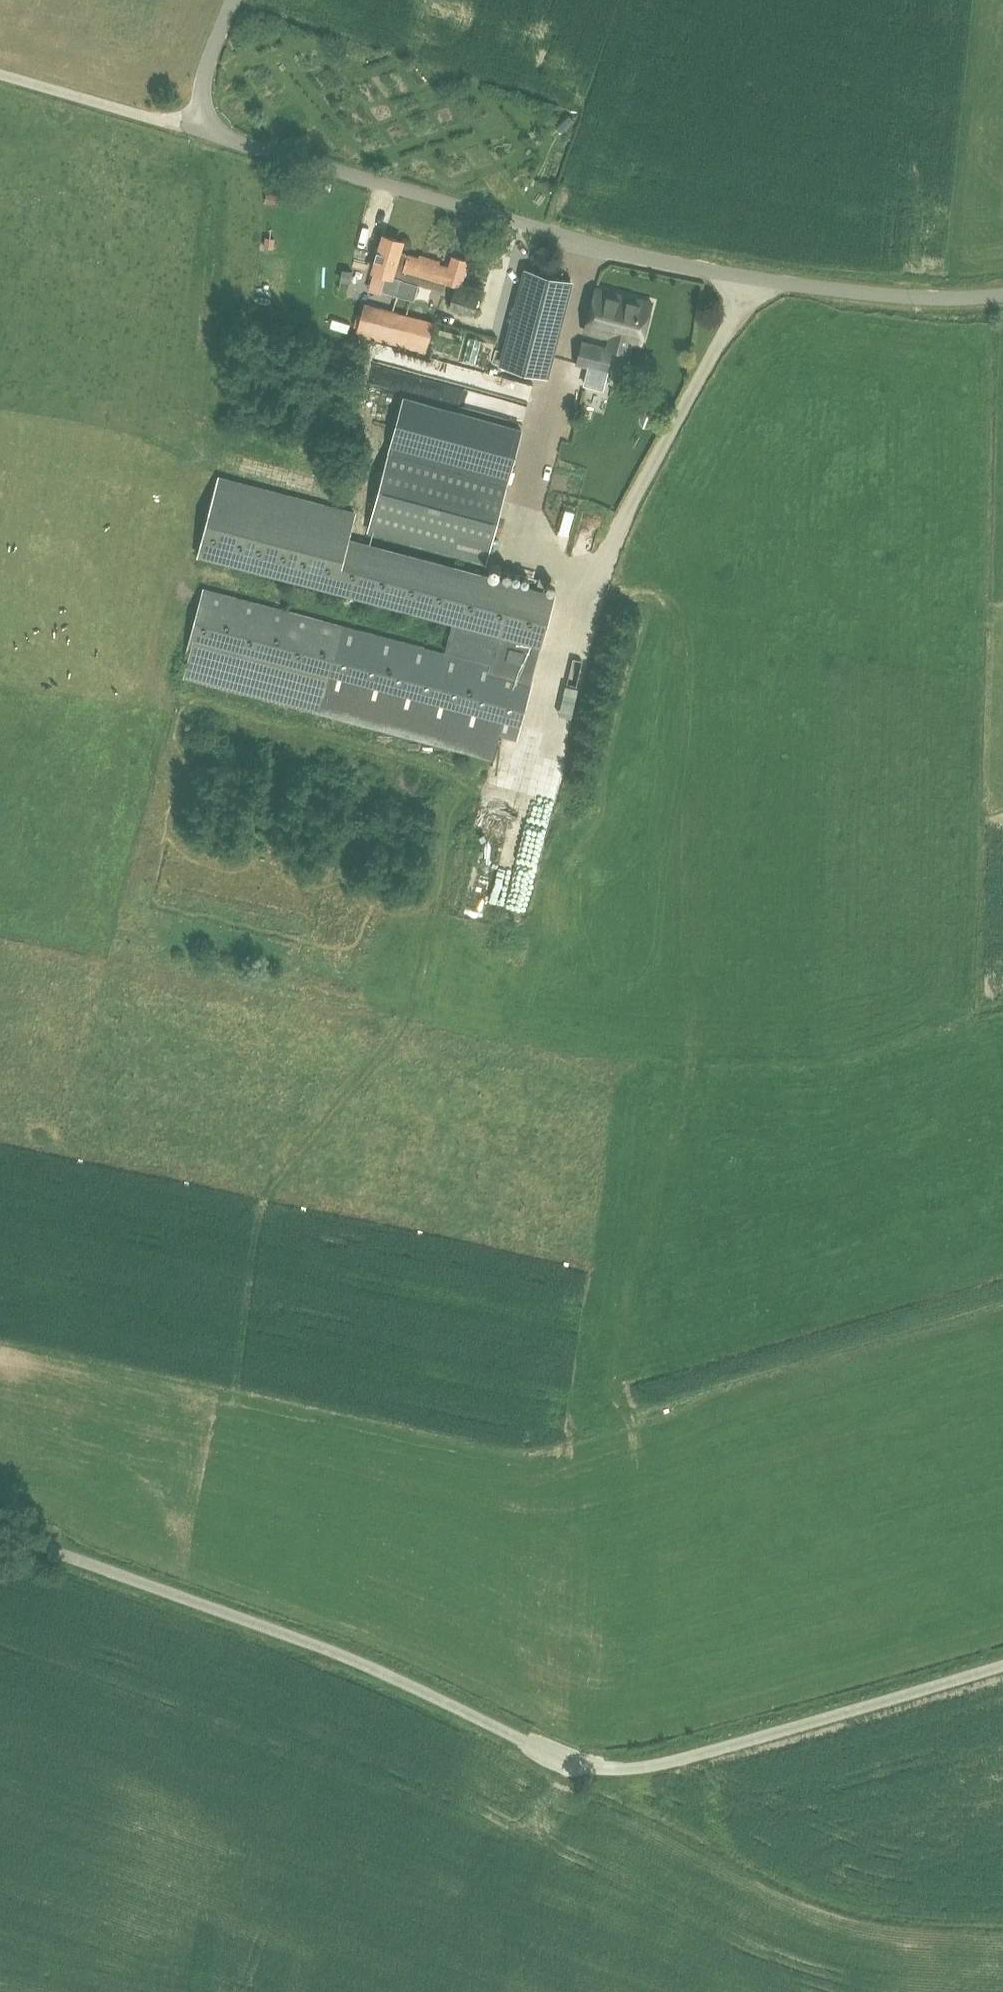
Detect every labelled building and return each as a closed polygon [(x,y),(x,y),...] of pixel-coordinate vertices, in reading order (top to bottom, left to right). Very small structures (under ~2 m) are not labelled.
[(374,270),(402,278),(405,269),(406,269),(407,265),(405,264),(408,254),(407,254),(407,256),(398,253),(402,240),(384,235),(374,270)] [(420,257),(408,254),(405,264),(407,265),(406,269),(405,269),(402,278),(443,290),(446,280),(461,285),(468,260),(452,256),(449,266),(439,263),(439,261),(420,255),(420,257)] [(342,268),(341,281),(351,282),(352,269),(342,268)] [(547,374),(571,281),(528,270),(505,363),(547,374)] [(641,345),(652,301),(596,287),(585,330),(609,336),(607,347),(582,341),(577,363),(607,371),(613,348),(628,352),(631,342),(641,345)] [(479,297),(455,290),(450,307),(474,315),(479,297)] [(356,335),(426,354),(433,321),(366,303),(356,335)] [(590,395),(608,401),(616,380),(598,373),(590,395)] [(404,394),(391,441),(511,474),(524,428),(404,394)] [(487,563),(511,474),(391,441),(367,531),(487,563)] [(335,591),(498,634),(542,645),(555,592),(350,538),(357,511),(218,475),(197,556),(335,591)] [(559,531),(568,534),(575,511),(565,508),(559,531)] [(534,675),(542,645),(498,634),(497,636),(453,624),(445,651),(203,587),(186,652),(190,653),(183,678),(493,759),(500,734),(517,739),(534,675)] [(532,724),(526,741),(540,745),(546,729),(532,724)] [(515,838),(507,836),(493,894),(532,903),(547,838),(534,835),(538,819),(521,815),(515,838)]
